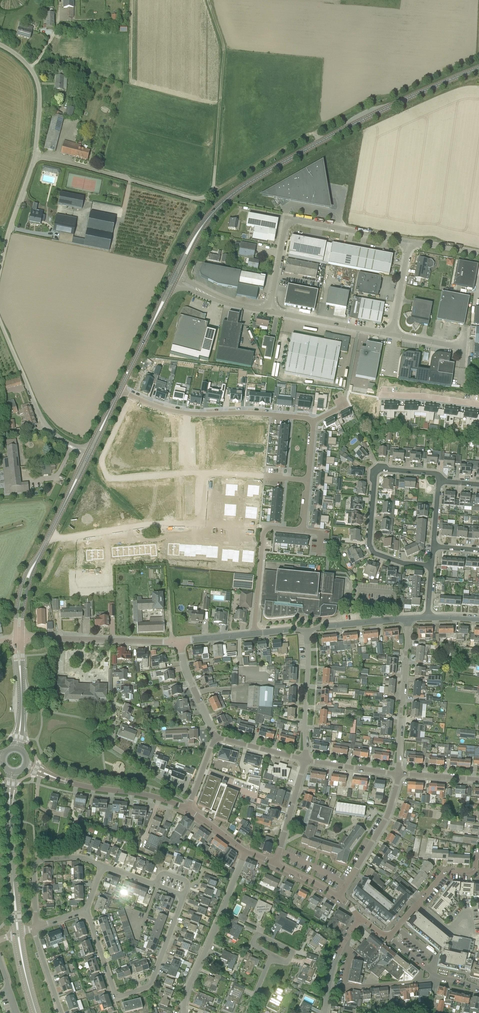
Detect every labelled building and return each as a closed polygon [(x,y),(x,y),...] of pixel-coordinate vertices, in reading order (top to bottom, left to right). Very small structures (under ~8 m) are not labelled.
[(73,8),(73,0),(64,0),(64,8),(73,8)] [(19,28),(17,36),(30,39),(32,32),(23,29),(24,25),(20,24),(19,28)] [(64,90),(64,77),(56,76),(56,90),(64,90)] [(67,106),(65,117),(72,119),(74,108),(67,106)] [(56,147),(60,131),(50,129),(44,149),(55,152),(56,147)] [(88,161),(90,151),(81,148),(82,145),(64,141),(61,153),(75,157),(88,161)] [(277,198),(321,206),(330,208),(322,162),(263,195),(273,197),(275,199),(277,198)] [(60,169),(54,168),(43,165),(42,171),(52,173),(52,172),(59,174),(60,169)] [(61,193),(58,205),(82,209),(84,197),(61,193)] [(32,209),(31,213),(32,213),(32,216),(31,215),(30,223),(30,222),(40,224),(40,225),(41,221),(44,222),(46,216),(43,215),(44,212),(32,209)] [(109,251),(116,217),(91,212),(85,240),(73,238),(77,219),(56,215),(53,232),(61,233),(59,241),(109,251)] [(246,226),(267,230),(276,232),(278,220),(248,215),(246,226)] [(235,230),(236,225),(237,220),(230,219),(230,218),(228,229),(235,230)] [(269,230),(254,228),(252,239),(267,242),(269,230)] [(332,244),(319,242),(315,241),(314,241),(310,240),(292,236),(288,253),(289,253),(288,257),(328,264),(332,244)] [(238,257),(249,259),(247,268),(258,270),(259,261),(253,260),(256,246),(241,243),(236,242),(236,245),(240,246),(238,257)] [(344,246),(332,244),(328,264),(341,267),(344,246)] [(341,267),(353,269),(357,249),(344,246),(341,267)] [(382,275),(385,261),(391,262),(393,256),(357,249),(353,269),(382,275)] [(218,256),(209,254),(208,260),(219,262),(220,257),(221,252),(218,251),(218,256)] [(230,256),(223,255),(221,263),(228,264),(230,256)] [(432,261),(428,260),(419,258),(415,278),(425,280),(427,269),(430,269),(434,267),(434,264),(432,261)] [(285,273),(316,279),(318,266),(287,260),(285,273)] [(392,263),(391,262),(385,261),(382,275),(389,276),(390,269),(391,269),(392,263)] [(458,261),(453,285),(474,288),(478,265),(458,261)] [(238,285),(241,272),(203,265),(200,271),(200,272),(200,273),(200,274),(200,275),(200,276),(201,277),(202,278),(203,278),(218,285),(237,289),(238,285)] [(266,277),(241,272),(238,285),(237,289),(236,296),(256,300),(259,289),(263,290),(266,277)] [(355,292),(378,296),(378,292),(379,292),(381,283),(380,282),(381,278),(358,274),(355,292)] [(284,305),(314,311),(318,291),(288,285),(284,305)] [(326,305),(336,307),(339,291),(329,289),(326,305)] [(349,292),(339,291),(336,307),(335,316),(344,317),(349,292)] [(464,325),(469,297),(442,292),(436,320),(464,325)] [(349,318),(357,320),(381,324),(384,303),(353,298),(349,318)] [(416,330),(417,329),(417,328),(418,328),(418,327),(419,326),(419,325),(419,324),(428,326),(432,303),(414,300),(412,313),(411,313),(410,313),(409,313),(408,313),(407,313),(406,314),(405,314),(404,314),(407,319),(407,320),(406,320),(406,321),(406,322),(406,323),(406,324),(407,324),(407,325),(408,325),(408,326),(409,326),(410,326),(411,326),(412,326),(415,331),(416,330)] [(203,315),(188,308),(187,308),(186,308),(185,308),(184,308),(183,309),(182,310),(182,311),(177,323),(178,323),(170,354),(198,361),(199,358),(208,361),(216,332),(201,328),(205,319),(205,316),(203,315)] [(251,368),(254,353),(237,350),(242,326),(238,325),(240,314),(239,314),(239,315),(229,313),(227,323),(223,322),(216,361),(251,368)] [(260,326),(268,327),(269,320),(257,317),(256,323),(253,322),(252,328),(259,330),(260,326)] [(304,344),(290,342),(284,374),(334,383),(340,352),(347,353),(350,338),(328,334),(325,336),(324,341),(305,337),(304,344)] [(271,360),(275,340),(264,338),(262,348),(266,349),(264,358),(271,360)] [(355,377),(375,381),(382,346),(371,344),(370,345),(367,344),(366,349),(365,353),(360,352),(355,377)] [(401,358),(401,359),(401,360),(398,379),(416,382),(418,371),(420,354),(410,353),(409,353),(408,353),(407,353),(406,353),(405,354),(404,354),(404,355),(403,355),(403,356),(402,356),(402,357),(401,358)] [(451,387),(452,376),(454,364),(449,363),(450,355),(441,354),(440,354),(439,354),(438,354),(437,354),(436,354),(435,355),(434,355),(433,356),(433,357),(432,357),(432,358),(431,359),(431,360),(431,361),(429,373),(418,371),(416,382),(451,387)] [(155,375),(154,380),(146,377),(144,382),(142,382),(141,386),(142,387),(141,391),(149,394),(153,383),(156,384),(162,369),(156,367),(154,374),(155,375)] [(11,379),(14,387),(22,385),(19,377),(11,379)] [(163,393),(165,388),(156,385),(154,390),(157,391),(155,398),(165,401),(167,394),(163,393)] [(221,391),(215,390),(213,403),(219,404),(220,399),(223,400),(226,385),(222,385),(221,391)] [(284,398),(284,406),(291,407),(291,402),(295,402),(296,386),(292,386),(290,399),(284,398)] [(179,391),(175,390),(173,399),(183,401),(186,389),(180,388),(179,391)] [(213,403),(215,390),(210,388),(207,402),(213,403)] [(284,406),(284,398),(279,398),(279,389),(275,388),(274,394),(274,400),(277,400),(277,406),(284,406)] [(235,402),(236,393),(236,389),(236,392),(230,392),(230,390),(227,390),(227,396),(230,396),(229,402),(235,402)] [(254,404),(255,394),(255,392),(249,392),(246,391),(246,397),(249,398),(248,404),(254,404)] [(191,395),(189,404),(194,405),(193,405),(196,406),(196,405),(201,406),(202,397),(202,395),(199,394),(198,397),(191,395)] [(266,395),(265,405),(270,406),(271,400),(274,400),(274,394),(271,394),(271,396),(266,395)] [(297,409),(303,409),(305,399),(301,398),(302,394),(296,394),(295,400),(299,400),(297,409)] [(319,394),(315,394),(314,402),(318,402),(317,410),(323,410),(323,409),(326,409),(328,396),(322,395),(322,396),(318,396),(319,394)] [(308,399),(305,399),(303,409),(309,410),(310,402),(314,402),(314,396),(309,395),(308,399)] [(390,419),(391,403),(384,403),(384,407),(381,407),(380,413),(384,413),(384,411),(387,411),(386,419),(390,419)] [(397,413),(400,413),(401,407),(397,407),(398,404),(391,403),(390,419),(394,419),(394,411),(397,411),(397,413)] [(15,404),(8,407),(7,407),(10,416),(17,413),(17,412),(17,411),(15,404)] [(404,407),(401,407),(400,413),(404,413),(404,411),(407,411),(406,419),(410,420),(411,404),(404,404),(404,407)] [(421,410),(421,408),(417,408),(417,404),(411,404),(410,420),(414,420),(414,412),(417,412),(417,414),(420,414),(421,410)] [(421,410),(420,414),(423,414),(424,412),(427,413),(425,422),(429,423),(429,421),(431,406),(425,405),(424,408),(421,408),(421,410)] [(437,416),(440,416),(441,410),(438,410),(438,407),(431,406),(429,421),(432,422),(433,422),(434,414),(437,414),(437,416)] [(31,407),(23,410),(19,411),(17,413),(18,416),(20,415),(24,414),(24,415),(25,417),(33,414),(31,407)] [(441,410),(440,416),(443,417),(443,415),(446,415),(445,423),(449,424),(451,408),(444,407),(444,411),(441,410)] [(457,419),(460,419),(461,413),(457,413),(458,409),(451,408),(449,424),(453,424),(454,417),(457,417),(457,419)] [(461,413),(460,419),(463,420),(463,418),(466,418),(465,426),(469,427),(471,411),(464,410),(464,414),(461,413)] [(342,421),(350,416),(348,411),(339,415),(340,419),(337,420),(340,426),(344,424),(342,421)] [(469,427),(472,427),(474,419),(477,420),(476,421),(478,422),(478,416),(477,416),(478,412),(471,411),(469,427)] [(127,419),(137,424),(140,418),(142,419),(143,416),(138,414),(136,416),(130,413),(127,419)] [(25,417),(28,428),(36,425),(33,414),(25,417)] [(340,426),(337,420),(334,422),(332,418),(323,423),(326,428),(335,424),(337,428),(340,426)] [(137,424),(127,419),(125,425),(131,428),(130,431),(135,433),(137,430),(135,429),(137,424)] [(232,426),(226,426),(226,438),(239,438),(239,432),(236,432),(236,430),(232,430),(232,426)] [(254,439),(254,427),(249,427),(248,431),(244,431),(244,433),(241,433),(241,439),(254,439)] [(260,428),(254,427),(254,439),(266,440),(266,434),(263,434),(263,432),(260,431),(260,428)] [(320,434),(320,441),(336,442),(336,439),(328,438),(329,432),(323,431),(323,434),(320,434)] [(119,438),(128,443),(131,437),(133,438),(134,435),(129,433),(128,435),(121,432),(119,438)] [(126,448),(128,443),(119,438),(116,444),(123,447),(121,450),(127,452),(128,449),(126,448)] [(336,442),(320,441),(319,448),(321,448),(321,451),(327,451),(328,445),(336,446),(336,442)] [(3,459),(4,469),(19,468),(17,446),(7,447),(8,459),(3,459)] [(423,460),(424,453),(424,449),(416,448),(415,453),(416,453),(415,462),(420,463),(421,459),(423,460)] [(357,458),(358,457),(361,461),(368,456),(362,449),(356,454),(356,455),(355,456),(357,458)] [(392,461),(398,461),(399,452),(399,449),(390,449),(390,457),(393,457),(392,461)] [(404,458),(407,458),(407,453),(407,449),(403,449),(402,452),(399,452),(398,461),(403,461),(404,458)] [(416,453),(415,453),(412,453),(412,449),(407,449),(407,453),(407,458),(409,458),(409,462),(415,462),(416,453)] [(318,460),(334,462),(335,458),(326,458),(327,451),(321,451),(321,454),(319,454),(318,460)] [(438,452),(438,455),(432,455),(432,464),(437,464),(437,461),(440,461),(441,452),(438,452)] [(441,452),(440,461),(444,461),(443,467),(448,467),(449,458),(444,458),(444,452),(441,452)] [(426,463),(432,464),(432,455),(427,455),(427,453),(424,453),(423,460),(427,460),(426,463)] [(228,466),(233,467),(234,455),(224,454),(224,462),(228,462),(228,466)] [(234,455),(233,467),(239,467),(239,463),(243,463),(243,455),(234,455)] [(255,469),(256,459),(250,458),(250,456),(247,455),(246,461),(249,462),(249,469),(255,469)] [(458,456),(449,455),(449,458),(448,467),(454,468),(454,464),(457,464),(458,456)] [(458,456),(457,464),(460,465),(459,475),(465,475),(466,467),(465,467),(462,466),(462,464),(460,464),(461,456),(458,456)] [(262,459),(256,459),(255,469),(261,470),(262,463),(265,463),(265,457),(262,457),(262,459)] [(319,467),(319,470),(325,471),(326,465),(334,465),(334,462),(318,460),(317,467),(319,467)] [(474,470),(474,462),(466,462),(465,467),(466,467),(465,475),(470,476),(471,470),(474,470)] [(42,465),(43,476),(51,475),(51,471),(55,470),(55,464),(42,465)] [(21,491),(21,483),(19,468),(4,469),(6,493),(21,491)] [(356,469),(356,468),(351,468),(351,476),(362,477),(363,470),(356,469)] [(316,480),(332,481),(333,478),(325,477),(325,471),(319,470),(319,473),(317,473),(316,480)] [(317,490),(323,490),(324,484),(332,485),(332,481),(316,480),(315,487),(318,487),(317,490)] [(393,487),(393,480),(384,480),(383,485),(382,488),(383,488),(383,490),(392,491),(392,496),(395,496),(395,489),(395,487),(393,487)] [(365,495),(365,484),(358,483),(357,495),(365,495)] [(323,490),(317,490),(317,493),(315,493),(314,499),(331,501),(331,497),(323,497),(323,490)] [(450,493),(445,492),(444,499),(442,499),(441,505),(449,506),(450,493)] [(454,500),(455,493),(450,493),(449,506),(457,506),(457,500),(454,500)] [(457,506),(464,507),(465,494),(460,494),(460,500),(457,500),(457,506)] [(465,494),(464,507),(472,508),(472,501),(470,501),(470,495),(465,494)] [(361,505),(361,499),(354,498),(354,503),(353,510),(362,511),(363,505),(361,505)] [(316,506),(315,509),(321,510),(322,504),(330,505),(331,501),(314,499),(314,506),(316,506)] [(383,504),(383,509),(394,510),(395,505),(399,505),(399,502),(387,501),(387,504),(383,504)] [(416,512),(420,512),(428,513),(428,507),(426,507),(427,504),(417,503),(417,507),(416,506),(416,512)] [(321,516),(321,510),(315,509),(315,512),(313,512),(312,519),(329,520),(329,517),(321,516)] [(394,510),(383,509),(382,515),(384,515),(383,518),(393,518),(394,519),(394,510)] [(359,513),(352,512),(346,512),(345,515),(348,515),(348,518),(352,519),(351,525),(360,526),(361,519),(361,520),(362,516),(359,516),(359,513)] [(416,520),(417,521),(425,521),(426,518),(427,518),(428,513),(420,512),(416,512),(415,518),(416,518),(416,520)] [(393,518),(383,518),(383,521),(381,520),(381,526),(389,527),(392,527),(393,518)] [(328,524),(329,520),(312,519),(312,526),(314,526),(314,529),(320,529),(320,523),(328,524)] [(441,537),(446,537),(447,524),(442,523),(443,520),(440,520),(439,530),(442,530),(441,537)] [(452,525),(452,524),(447,524),(446,537),(451,538),(452,531),(454,531),(455,525),(452,525)] [(392,527),(389,527),(381,526),(381,531),(382,532),(382,534),(390,535),(390,532),(392,532),(392,527)] [(463,526),(462,538),(467,539),(467,532),(470,532),(470,526),(463,526)] [(478,527),(473,526),(470,526),(470,532),(472,533),(472,539),(477,540),(478,527)] [(359,539),(360,531),(350,530),(349,535),(351,536),(351,542),(360,542),(361,539),(359,539)] [(397,552),(398,542),(395,541),(395,539),(390,538),(390,539),(384,539),(383,547),(389,548),(389,549),(394,551),(397,552)] [(424,539),(416,538),(415,544),(424,550),(424,549),(423,549),(423,545),(424,545),(424,539)] [(424,551),(424,550),(415,544),(411,546),(415,554),(419,552),(419,551),(422,550),(422,551),(424,551)] [(358,550),(356,547),(347,551),(350,557),(349,558),(352,564),(354,563),(363,559),(360,553),(361,552),(359,549),(358,550)] [(375,576),(379,565),(374,563),(374,564),(368,562),(363,574),(368,576),(369,573),(372,575),(371,577),(374,578),(375,576)] [(336,612),(336,611),(337,604),(342,604),(344,581),(335,580),(333,580),(334,575),(319,574),(319,576),(292,573),(293,568),(283,567),(283,572),(277,571),(277,572),(276,572),(264,571),(261,606),(261,605),(264,606),(264,614),(264,615),(264,616),(264,617),(265,617),(265,618),(266,618),(266,619),(267,619),(268,619),(269,619),(292,617),(293,617),(294,617),(294,616),(295,616),(296,615),(297,614),(298,613),(303,613),(304,614),(305,615),(306,615),(307,616),(318,617),(319,617),(319,618),(320,618),(332,617),(333,616),(334,616),(334,615),(335,615),(335,614),(336,613),(336,612)] [(396,576),(397,569),(392,568),(389,567),(389,568),(388,568),(387,574),(387,577),(390,578),(390,581),(395,582),(395,583),(397,583),(397,576),(396,576)] [(239,608),(240,608),(240,612),(236,611),(235,611),(235,616),(234,616),(234,620),(239,621),(239,623),(245,624),(247,609),(250,610),(252,593),(241,592),(239,608)] [(442,607),(442,605),(442,597),(444,597),(444,593),(441,593),(441,595),(436,594),(435,607),(438,607),(438,608),(439,608),(439,607),(442,607)] [(152,601),(137,601),(133,602),(133,624),(138,624),(138,633),(163,632),(163,618),(151,618),(150,618),(150,623),(142,624),(141,611),(163,610),(162,594),(152,594),(152,601)] [(61,611),(61,618),(82,618),(82,612),(85,612),(85,618),(90,618),(89,604),(89,600),(85,600),(85,604),(84,604),(85,608),(81,608),(81,607),(77,608),(77,611),(69,611),(69,610),(61,611)] [(196,621),(202,622),(203,612),(192,611),(193,609),(189,609),(188,615),(192,615),(191,617),(190,619),(191,620),(191,622),(196,622),(196,621)] [(227,613),(220,612),(220,614),(216,614),(216,613),(215,613),(215,618),(214,618),(214,623),(219,623),(219,625),(225,626),(227,613)] [(100,617),(96,618),(96,626),(100,626),(100,627),(108,627),(108,617),(100,617)] [(453,640),(456,640),(456,634),(453,634),(453,627),(445,628),(446,638),(453,638),(453,640)] [(425,635),(425,639),(432,639),(432,643),(435,643),(436,643),(436,634),(432,635),(432,628),(425,628),(425,635)] [(446,638),(445,628),(438,628),(438,634),(436,634),(436,643),(435,643),(435,646),(438,647),(438,642),(439,642),(439,638),(446,638)] [(459,634),(456,634),(456,640),(458,640),(464,640),(464,635),(467,635),(468,628),(460,628),(459,634)] [(390,630),(391,637),(395,637),(395,641),(399,640),(398,636),(398,630),(390,630)] [(375,643),(378,642),(378,638),(377,632),(370,632),(371,639),(371,643),(375,643)] [(343,646),(346,645),(350,645),(349,634),(342,635),(343,642),(340,642),(341,651),(344,651),(343,646)] [(350,645),(354,645),(358,644),(357,640),(357,634),(349,634),(350,645)] [(341,651),(340,642),(337,642),(336,636),(329,636),(330,643),(330,647),(334,647),(337,646),(337,652),(341,651)] [(280,644),(280,641),(272,642),(273,649),(278,649),(278,655),(287,654),(287,648),(288,648),(288,644),(280,644)] [(266,650),(265,643),(257,644),(258,651),(262,650),(263,657),(270,656),(270,650),(266,650)] [(251,644),(243,645),(244,653),(244,652),(245,657),(249,656),(248,655),(252,654),(252,652),(251,644)] [(214,659),(227,658),(226,655),(225,646),(212,647),(214,659)] [(192,649),(193,656),(196,655),(196,656),(208,654),(208,648),(201,648),(192,649)] [(417,648),(416,655),(427,656),(427,652),(427,648),(417,648)] [(125,649),(118,649),(117,660),(130,660),(131,653),(125,652),(125,649)] [(148,668),(148,653),(145,653),(145,650),(141,650),(138,649),(138,650),(137,650),(136,660),(142,660),(142,668),(148,668)] [(427,660),(427,656),(416,655),(416,662),(426,663),(427,660)] [(165,664),(166,664),(166,663),(168,663),(167,659),(165,659),(165,656),(158,658),(151,659),(152,664),(159,663),(160,669),(166,668),(165,664)] [(389,667),(396,667),(397,660),(390,659),(390,657),(387,657),(386,666),(389,667)] [(207,668),(206,664),(201,665),(201,663),(194,665),(195,672),(202,670),(202,674),(209,674),(208,668),(207,668)] [(283,672),(283,675),(296,676),(297,669),(292,669),(292,666),(286,666),(285,672),(283,672)] [(385,674),(396,675),(396,667),(389,667),(386,666),(385,674)] [(425,669),(415,668),(414,676),(421,677),(425,677),(425,672),(425,669)] [(165,682),(174,680),(174,679),(175,679),(174,675),(173,676),(173,672),(171,673),(170,669),(155,672),(156,678),(164,676),(165,682)] [(119,681),(127,681),(128,670),(119,670),(119,671),(114,671),(114,678),(118,678),(118,677),(119,677),(119,681)] [(322,677),(334,678),(334,674),(334,671),(330,670),(323,670),(322,677)] [(213,684),(212,680),(212,678),(211,676),(207,677),(200,679),(202,686),(209,684),(210,688),(217,686),(217,683),(213,684)] [(98,699),(106,699),(106,691),(107,691),(106,691),(107,685),(99,684),(99,682),(96,682),(96,685),(91,685),(91,686),(78,685),(78,683),(74,683),(74,681),(66,681),(66,678),(58,678),(58,686),(57,694),(65,694),(65,700),(98,702),(98,699)] [(414,682),(413,690),(420,690),(420,687),(424,687),(425,683),(414,682)] [(178,687),(177,684),(162,687),(163,692),(171,691),(172,696),(181,695),(181,694),(182,694),(181,690),(180,687),(178,687)] [(120,692),(123,692),(123,693),(122,694),(121,698),(125,698),(125,700),(131,700),(131,695),(132,695),(132,687),(120,688),(120,692)] [(247,706),(237,705),(237,709),(250,712),(250,708),(258,709),(260,688),(248,687),(247,706)] [(388,695),(394,696),(395,688),(388,688),(384,687),(384,694),(388,695)] [(267,717),(271,718),(272,718),(273,708),(272,708),(273,688),(260,688),(258,707),(258,709),(250,708),(250,712),(257,714),(260,715),(264,716),(267,717)] [(420,690),(413,690),(413,697),(423,698),(424,694),(420,694),(420,690)] [(211,707),(222,702),(220,696),(216,697),(208,701),(211,707)] [(295,704),(295,697),(285,696),(285,700),(285,703),(288,704),(295,704)] [(386,708),(393,709),(393,702),(387,701),(387,702),(382,701),(382,698),(374,697),(374,701),(379,702),(379,703),(383,704),(387,705),(386,708)] [(187,704),(187,700),(181,701),(178,701),(176,702),(177,704),(177,706),(178,707),(180,707),(180,711),(182,711),(190,711),(190,707),(189,707),(188,704),(187,704)] [(222,702),(211,707),(214,713),(221,709),(225,707),(222,702)] [(419,704),(412,703),(412,711),(422,712),(423,705),(419,704)] [(131,707),(125,704),(123,710),(124,710),(121,719),(128,721),(132,711),(130,710),(131,707)] [(294,718),(295,710),(287,710),(284,710),(283,713),(287,713),(287,718),(294,718)] [(190,711),(182,711),(183,715),(183,717),(182,717),(182,721),(183,721),(183,724),(186,724),(186,723),(191,723),(191,717),(191,716),(191,711),(190,711)] [(320,718),(330,719),(330,715),(331,715),(331,712),(327,712),(327,711),(320,711),(320,718)] [(228,725),(233,723),(236,723),(236,721),(233,720),(232,721),(231,718),(228,719),(226,715),(223,716),(222,713),(216,716),(217,719),(220,726),(223,725),(224,727),(229,728),(229,727),(228,725)] [(238,731),(245,733),(247,723),(243,722),(240,721),(238,731)] [(279,729),(282,730),(283,724),(287,725),(288,722),(281,721),(280,724),(279,729)] [(245,733),(252,735),(255,725),(247,723),(245,733)] [(411,724),(410,731),(420,732),(421,725),(411,724)] [(135,738),(138,739),(141,731),(137,729),(136,733),(126,730),(127,728),(122,726),(119,732),(123,734),(122,737),(133,741),(135,738)] [(258,736),(265,738),(268,728),(261,726),(258,736)] [(265,738),(273,740),(276,730),(272,729),(271,733),(267,732),(268,728),(265,738)] [(390,737),(391,730),(381,729),(380,733),(380,736),(384,736),(384,737),(390,737)] [(456,735),(460,735),(460,738),(475,739),(475,732),(457,730),(456,735)] [(194,744),(194,740),(197,740),(197,731),(189,731),(189,732),(187,732),(187,731),(165,732),(166,739),(173,738),(173,741),(177,741),(182,741),(182,738),(187,738),(187,735),(190,735),(190,740),(189,740),(189,745),(194,744)] [(281,731),(279,742),(286,743),(288,735),(284,734),(284,732),(281,731)] [(420,736),(420,732),(410,731),(409,739),(416,739),(420,739),(420,736)] [(295,739),(296,734),(293,733),(293,734),(289,733),(288,735),(286,743),(293,745),(295,739)] [(350,750),(353,750),(352,756),(360,757),(361,747),(354,746),(356,736),(353,735),(351,744),(351,745),(350,750)] [(372,747),(373,739),(370,738),(363,737),(362,740),(370,741),(369,747),(372,747)] [(320,744),(319,751),(326,752),(327,743),(330,744),(331,738),(328,738),(328,742),(321,741),(320,744)] [(314,743),(314,740),(311,740),(311,743),(313,744),(312,750),(319,751),(320,744),(314,743)] [(332,753),(339,754),(340,748),(336,747),(336,743),(333,743),(333,747),(332,747),(332,753)] [(340,748),(339,754),(347,755),(348,749),(350,750),(351,745),(341,743),(340,748)] [(140,746),(136,755),(148,759),(149,754),(153,756),(156,747),(152,746),(151,750),(140,746)] [(366,748),(361,747),(360,757),(367,759),(368,752),(369,748),(366,748)] [(465,757),(474,757),(475,747),(465,747),(465,752),(465,757)] [(373,759),(380,761),(381,754),(377,753),(378,749),(375,749),(374,753),(373,759)] [(235,767),(238,753),(234,752),(224,750),(224,751),(221,750),(219,755),(220,755),(219,760),(220,761),(220,762),(224,763),(224,762),(225,762),(227,756),(232,758),(232,760),(236,762),(235,767)] [(381,754),(380,761),(388,762),(389,751),(386,751),(386,755),(381,754)] [(457,767),(470,768),(470,760),(465,760),(464,761),(461,761),(462,752),(458,751),(458,756),(457,767)] [(407,763),(415,764),(415,757),(411,756),(411,753),(408,752),(407,763)] [(163,755),(156,753),(155,758),(158,759),(156,765),(156,766),(156,767),(159,768),(160,767),(160,766),(162,767),(161,770),(167,772),(169,768),(166,767),(168,760),(163,758),(163,755)] [(415,764),(422,764),(423,754),(420,754),(415,753),(415,757),(415,764)] [(250,765),(258,767),(261,759),(246,755),(244,763),(244,764),(244,763),(247,764),(248,764),(251,765),(250,765)] [(441,755),(436,755),(436,759),(436,765),(443,766),(444,756),(441,755)] [(457,767),(458,756),(454,756),(454,757),(451,757),(450,760),(449,767),(457,767)] [(288,780),(291,770),(285,768),(286,766),(280,764),(279,766),(274,765),(273,767),(269,766),(267,772),(265,771),(263,779),(271,782),(273,776),(288,780)] [(183,781),(186,773),(178,770),(174,769),(175,768),(171,766),(169,770),(173,772),(171,776),(176,778),(183,780),(183,781)] [(317,780),(318,773),(311,772),(310,779),(309,783),(312,783),(317,784),(317,780)] [(324,785),(326,774),(318,773),(317,780),(322,780),(321,784),(324,785)] [(338,783),(339,776),(331,775),(330,786),(333,786),(333,782),(338,783)] [(221,781),(209,776),(209,777),(212,778),(211,781),(208,780),(206,784),(209,785),(208,788),(205,787),(203,791),(206,792),(205,795),(202,794),(201,798),(204,799),(202,802),(200,801),(198,806),(210,810),(221,781)] [(345,788),(346,777),(339,776),(338,783),(342,783),(342,787),(345,788)] [(359,786),(360,779),(352,778),(351,789),(354,789),(354,785),(359,786)] [(366,791),(367,780),(360,779),(359,786),(363,787),(363,791),(366,791)] [(385,783),(375,782),(374,789),(376,789),(375,800),(382,801),(383,795),(384,790),(384,791),(385,783)] [(415,794),(416,784),(408,783),(407,790),(408,790),(407,793),(411,793),(411,791),(415,791),(415,793),(415,794)] [(423,791),(423,784),(416,784),(415,794),(419,794),(422,794),(422,791),(423,791)] [(436,796),(436,792),(437,785),(429,785),(428,791),(429,791),(429,795),(431,795),(431,796),(436,796)] [(444,792),(444,786),(437,785),(436,792),(440,792),(440,799),(443,799),(443,797),(443,792),(444,792)] [(465,796),(465,788),(455,787),(455,795),(465,796)] [(238,793),(226,788),(215,818),(227,822),(229,818),(226,817),(227,814),(230,815),(231,811),(229,810),(230,807),(232,808),(234,804),(231,802),(232,800),(235,801),(237,796),(234,795),(235,792),(238,794),(238,793)] [(274,793),(273,797),(283,800),(285,793),(279,791),(275,790),(274,793)] [(53,802),(53,805),(51,810),(55,811),(59,796),(51,795),(50,802),(53,802)] [(85,806),(87,797),(76,795),(74,804),(74,808),(80,810),(80,809),(84,809),(85,806)] [(283,800),(273,797),(267,795),(266,799),(272,801),(271,804),(281,807),(283,800)] [(313,805),(318,806),(319,802),(315,801),(316,799),(312,797),(305,795),(303,802),(313,805)] [(96,801),(93,800),(92,812),(95,813),(95,812),(99,812),(100,801),(100,800),(96,800),(96,801)] [(106,810),(107,802),(100,801),(99,812),(102,813),(103,810),(106,810)] [(313,805),(303,802),(302,803),(301,804),(302,805),(301,809),(311,811),(313,805)] [(126,817),(127,804),(120,803),(119,814),(123,815),(123,816),(126,817)] [(401,811),(407,813),(408,810),(409,811),(410,808),(412,809),(413,804),(410,803),(409,807),(403,805),(401,811)] [(309,821),(308,824),(304,836),(303,835),(301,843),(308,846),(308,847),(316,849),(316,850),(322,851),(330,854),(331,853),(338,855),(336,861),(346,864),(349,854),(365,832),(356,826),(343,845),(340,842),(337,845),(312,838),(317,823),(328,826),(332,810),(323,808),(319,806),(318,806),(313,805),(311,811),(309,821)] [(146,814),(147,809),(139,809),(138,821),(138,826),(141,827),(142,821),(142,817),(145,817),(145,822),(148,822),(148,823),(152,814),(146,814)] [(271,818),(277,820),(279,813),(273,811),(268,810),(267,813),(272,815),(271,818)] [(414,818),(415,816),(411,815),(407,813),(401,811),(399,818),(409,821),(411,817),(414,818)] [(187,830),(192,823),(184,817),(179,824),(174,832),(169,840),(171,841),(167,846),(175,848),(178,849),(182,842),(179,840),(186,829),(187,830)] [(255,822),(270,827),(272,822),(269,821),(259,819),(259,818),(256,817),(255,822)] [(156,833),(159,834),(161,828),(159,827),(162,821),(154,818),(152,824),(156,826),(154,830),(157,831),(156,833)] [(462,832),(464,823),(450,821),(449,830),(462,832)] [(238,832),(246,838),(250,831),(246,829),(249,824),(245,822),(238,832)] [(159,834),(163,835),(166,836),(171,825),(167,823),(167,824),(165,823),(162,829),(161,828),(159,834)] [(402,827),(396,823),(392,830),(402,835),(405,829),(402,827)] [(77,833),(78,825),(71,824),(70,832),(77,833)] [(206,845),(207,844),(204,842),(206,841),(210,835),(200,828),(196,834),(193,838),(198,841),(200,837),(202,838),(200,842),(203,844),(199,848),(202,850),(206,845)] [(394,837),(389,834),(386,841),(391,844),(395,846),(400,838),(395,835),(394,837)] [(147,845),(152,847),(156,839),(150,836),(148,841),(147,845)] [(467,844),(470,844),(471,841),(478,843),(478,837),(477,837),(477,838),(463,836),(463,837),(462,843),(467,844)] [(88,847),(91,841),(91,839),(85,837),(85,839),(82,837),(77,849),(81,851),(83,845),(88,847)] [(263,849),(262,852),(263,853),(263,854),(265,854),(266,854),(270,855),(271,852),(273,851),(272,850),(271,850),(273,845),(272,845),(274,839),(266,837),(264,843),(265,843),(264,846),(263,846),(262,844),(260,844),(258,845),(258,847),(259,849),(261,849),(263,848),(263,849)] [(216,850),(217,848),(221,843),(215,838),(211,844),(212,844),(210,847),(212,849),(212,848),(215,851),(216,850)] [(159,850),(161,846),(161,845),(163,842),(159,840),(156,839),(152,847),(159,850)] [(92,849),(97,851),(100,844),(100,843),(95,841),(94,842),(91,841),(88,847),(86,853),(90,854),(92,849)] [(223,852),(227,847),(221,843),(217,848),(220,850),(219,853),(215,860),(216,861),(219,856),(222,858),(226,853),(223,852)] [(106,854),(109,847),(110,846),(104,844),(103,845),(100,844),(97,851),(95,856),(99,857),(101,852),(106,854)] [(392,852),(391,851),(388,849),(382,846),(379,853),(384,856),(382,858),(386,860),(390,863),(392,860),(387,858),(389,854),(395,858),(399,851),(394,849),(392,852)] [(108,861),(110,856),(116,858),(119,851),(119,850),(113,848),(113,849),(109,847),(106,854),(105,859),(108,861)] [(222,858),(219,863),(224,866),(230,870),(233,865),(234,864),(236,857),(237,857),(237,856),(237,855),(237,854),(236,854),(236,853),(229,849),(222,858)] [(117,864),(118,862),(124,864),(127,856),(122,854),(123,852),(121,851),(121,852),(119,851),(116,858),(114,863),(117,864)] [(167,864),(170,865),(173,857),(167,855),(168,852),(165,851),(163,855),(159,867),(162,868),(164,863),(167,864)] [(127,865),(133,867),(136,859),(130,857),(131,856),(127,854),(127,856),(124,864),(123,866),(126,868),(127,865)] [(169,869),(172,870),(174,865),(180,867),(182,860),(183,859),(177,856),(176,858),(173,856),(173,857),(170,865),(169,869)] [(136,869),(142,871),(145,863),(142,862),(143,859),(140,858),(140,859),(137,858),(136,859),(133,867),(132,870),(136,871),(136,869)] [(382,859),(381,861),(376,858),(372,864),(378,868),(380,865),(383,867),(384,867),(393,872),(396,866),(387,862),(382,859)] [(178,872),(181,873),(183,868),(189,870),(191,863),(192,862),(186,860),(185,861),(182,860),(180,867),(178,872)] [(256,879),(251,876),(256,864),(247,860),(243,867),(244,867),(241,872),(239,877),(246,880),(254,883),(256,879)] [(151,874),(154,866),(149,864),(149,863),(146,861),(145,863),(142,871),(141,873),(145,874),(145,872),(151,874)] [(72,869),(74,869),(74,875),(82,875),(82,868),(79,868),(79,862),(72,862),(72,869)] [(433,867),(427,862),(423,866),(430,872),(433,867)] [(42,869),(43,876),(51,876),(51,870),(53,870),(52,863),(45,864),(45,869),(42,869)] [(192,871),(198,874),(201,865),(195,863),(194,864),(191,863),(189,870),(187,875),(190,877),(192,871)] [(430,872),(423,866),(420,871),(426,876),(430,872)] [(370,879),(373,881),(381,888),(380,890),(382,892),(386,889),(383,886),(384,884),(379,880),(375,878),(377,874),(369,869),(364,876),(370,879)] [(378,873),(380,874),(384,876),(388,879),(391,875),(386,873),(380,869),(378,873)] [(427,877),(426,876),(420,871),(421,872),(417,876),(424,881),(427,877)] [(83,881),(82,875),(74,875),(74,881),(72,881),(72,885),(80,884),(80,882),(83,881)] [(110,885),(113,878),(107,875),(104,883),(110,885)] [(217,879),(205,875),(204,878),(209,880),(207,886),(214,889),(215,889),(217,882),(216,882),(217,879)] [(266,875),(264,880),(262,883),(276,889),(279,882),(266,875)] [(46,885),(55,885),(55,879),(51,879),(51,876),(43,876),(43,883),(45,883),(46,885)] [(424,881),(417,876),(414,880),(420,885),(424,881)] [(397,914),(401,909),(402,910),(405,906),(404,906),(408,901),(408,902),(412,896),(416,891),(398,877),(386,889),(382,892),(380,890),(373,884),(363,879),(361,882),(359,886),(353,893),(349,898),(386,928),(390,924),(396,916),(398,914),(397,914)] [(117,885),(119,880),(113,878),(110,885),(116,888),(114,891),(113,895),(116,896),(117,892),(119,887),(117,885)] [(420,885),(414,880),(410,884),(417,890),(420,885)] [(120,893),(126,895),(130,884),(124,882),(122,888),(119,887),(117,892),(120,894),(120,893)] [(290,892),(293,886),(286,883),(282,889),(286,891),(284,893),(290,896),(292,893),(290,892)] [(474,896),(475,884),(475,883),(471,883),(471,884),(454,883),(450,887),(448,886),(447,887),(445,887),(442,890),(445,893),(434,906),(433,905),(431,908),(441,916),(455,900),(454,899),(456,897),(455,893),(457,892),(460,892),(459,895),(474,896)] [(74,888),(74,894),(83,894),(83,887),(80,887),(80,884),(72,885),(73,888),(74,888)] [(133,894),(136,886),(130,884),(126,895),(132,897),(133,894)] [(202,884),(200,887),(206,889),(203,895),(210,897),(211,898),(214,892),(213,891),(214,889),(207,886),(202,884)] [(43,888),(43,895),(52,895),(52,891),(58,891),(58,888),(58,885),(55,885),(46,885),(46,888),(43,888)] [(133,894),(139,896),(142,888),(136,886),(133,894)] [(148,890),(142,888),(139,896),(145,898),(143,903),(148,905),(152,896),(146,894),(148,890)] [(301,906),(304,899),(305,900),(308,894),(300,890),(297,896),(298,896),(298,900),(296,903),(301,906)] [(210,897),(203,895),(198,893),(197,896),(200,898),(199,900),(201,901),(200,904),(207,907),(208,907),(210,902),(212,903),(213,899),(211,898),(210,897)] [(83,901),(83,894),(74,894),(75,900),(73,900),(73,901),(70,901),(70,907),(75,906),(75,905),(77,905),(77,904),(81,904),(81,901),(83,901)] [(52,901),(52,895),(43,895),(43,902),(46,902),(46,909),(54,908),(54,901),(52,901)] [(162,896),(160,902),(171,906),(173,900),(162,896)] [(240,914),(238,920),(239,921),(245,924),(248,918),(246,917),(251,906),(255,908),(254,909),(253,913),(258,902),(244,896),(241,903),(246,906),(242,915),(240,914)] [(99,898),(96,904),(106,907),(109,908),(111,902),(114,903),(114,901),(111,900),(103,897),(102,899),(99,898)] [(316,907),(318,903),(320,904),(322,900),(318,898),(317,899),(313,897),(309,903),(312,905),(311,908),(314,910),(316,907)] [(266,911),(269,912),(272,907),(258,901),(258,902),(253,913),(258,915),(256,920),(260,922),(266,911)] [(156,910),(162,912),(163,910),(169,912),(171,906),(160,902),(158,908),(157,907),(156,910)] [(207,907),(200,904),(195,902),(194,906),(199,908),(197,913),(201,915),(205,916),(207,910),(206,910),(207,907)] [(108,909),(109,908),(106,907),(96,904),(94,910),(102,913),(103,910),(107,911),(108,909)] [(328,915),(332,908),(325,904),(321,910),(318,909),(317,911),(313,916),(319,920),(323,912),(328,915)] [(159,915),(157,920),(165,923),(167,917),(161,915),(162,912),(156,910),(155,913),(159,915)] [(201,915),(197,913),(189,910),(187,914),(193,916),(190,921),(197,924),(198,924),(201,918),(199,918),(201,915)] [(341,932),(344,926),(345,927),(350,919),(337,911),(337,912),(335,911),(332,917),(326,926),(332,929),(333,927),(337,929),(341,932)] [(283,926),(282,928),(284,930),(285,928),(288,930),(287,930),(292,933),(294,929),(296,930),(298,927),(296,926),(296,925),(285,919),(286,915),(280,912),(277,918),(280,919),(278,923),(283,926)] [(442,952),(441,957),(439,966),(459,970),(459,969),(465,970),(471,940),(447,935),(446,936),(422,916),(420,915),(418,913),(414,917),(412,916),(407,923),(441,952),(442,952)] [(111,923),(110,917),(109,914),(99,917),(100,920),(98,921),(100,926),(111,923)] [(156,923),(155,926),(163,929),(165,923),(157,920),(148,917),(147,919),(156,923)] [(236,942),(243,928),(239,926),(238,928),(236,926),(237,925),(236,925),(239,921),(238,920),(233,918),(231,923),(232,923),(227,934),(231,936),(232,935),(234,936),(232,940),(236,942)] [(196,927),(197,924),(190,921),(185,919),(184,923),(189,925),(187,930),(187,931),(194,933),(195,934),(197,927),(196,927)] [(75,926),(77,932),(85,929),(83,923),(75,926)] [(100,926),(102,932),(113,928),(111,923),(100,926)] [(155,926),(152,932),(160,935),(163,929),(155,926)] [(102,932),(104,938),(112,936),(116,934),(114,928),(113,929),(113,928),(102,932)] [(186,934),(184,940),(190,942),(192,942),(194,937),(193,936),(194,933),(187,931),(187,930),(182,928),(181,932),(186,934)] [(77,939),(78,942),(86,939),(85,937),(87,936),(85,929),(77,932),(74,933),(76,939),(77,939)] [(311,930),(308,935),(311,937),(314,939),(309,945),(315,949),(319,943),(323,946),(326,941),(322,938),(317,934),(316,934),(314,933),(314,932),(311,930)] [(60,931),(54,933),(57,941),(62,939),(63,941),(66,940),(65,936),(64,932),(63,932),(61,933),(60,931)] [(158,940),(160,935),(152,932),(150,937),(149,937),(158,940)] [(58,944),(57,941),(54,933),(47,935),(48,938),(45,939),(48,946),(51,945),(52,946),(53,946),(58,944)] [(362,957),(377,940),(371,935),(366,941),(364,940),(361,943),(354,951),(362,957)] [(112,936),(104,938),(106,944),(114,941),(112,936)] [(148,943),(156,946),(158,940),(149,937),(148,937),(146,942),(148,943)] [(182,943),(180,949),(184,950),(188,952),(191,946),(189,945),(190,942),(184,940),(178,938),(177,941),(182,943)] [(87,942),(86,939),(78,942),(80,945),(81,945),(83,950),(80,951),(91,947),(89,941),(87,942)] [(120,946),(118,940),(114,941),(106,944),(108,950),(116,947),(120,946)] [(377,940),(362,957),(363,958),(370,960),(374,955),(382,945),(377,940)] [(471,940),(465,970),(466,970),(466,972),(471,973),(473,962),(474,958),(474,957),(470,956),(471,953),(473,952),(474,946),(475,941),(472,940),(471,940)] [(138,942),(134,941),(132,946),(129,947),(131,952),(136,948),(138,942)] [(154,952),(156,946),(148,943),(146,949),(142,947),(141,950),(141,951),(147,953),(151,954),(152,951),(154,952)] [(174,957),(181,959),(182,960),(184,954),(183,953),(184,950),(180,949),(172,946),(171,949),(176,951),(174,957)] [(367,963),(365,968),(371,973),(377,965),(380,962),(385,956),(385,957),(390,951),(384,946),(379,952),(376,956),(374,955),(370,960),(363,958),(362,962),(367,963)] [(92,957),(91,955),(93,954),(91,947),(80,951),(83,960),(92,957)] [(116,947),(108,950),(110,956),(116,954),(117,957),(123,955),(122,952),(118,953),(116,947)] [(220,959),(227,962),(228,961),(230,962),(230,963),(227,969),(231,971),(237,957),(233,955),(230,955),(231,954),(224,951),(220,959)] [(260,961),(249,956),(250,955),(249,954),(250,952),(247,951),(244,959),(248,960),(243,970),(251,973),(254,966),(257,967),(260,961)] [(377,965),(383,967),(384,963),(388,964),(395,955),(390,951),(385,957),(385,956),(380,962),(377,965)] [(171,966),(177,969),(179,969),(181,963),(180,963),(181,959),(174,957),(169,955),(168,958),(173,960),(172,963),(171,966)] [(62,956),(54,959),(55,962),(53,962),(55,969),(63,966),(62,962),(64,962),(62,956)] [(387,967),(383,967),(377,965),(371,973),(378,978),(385,971),(398,981),(404,973),(409,967),(408,967),(409,966),(407,965),(396,956),(387,967)] [(95,959),(93,960),(92,957),(83,960),(85,960),(86,963),(87,963),(89,968),(97,965),(95,959)] [(149,959),(145,960),(146,962),(140,964),(143,972),(149,970),(147,965),(151,964),(149,959)] [(130,965),(133,972),(136,972),(136,974),(143,972),(140,964),(139,960),(129,963),(130,965)] [(353,960),(352,964),(353,964),(352,970),(351,970),(360,972),(362,962),(353,960)] [(303,965),(301,971),(303,971),(302,973),(301,972),(298,978),(302,980),(303,978),(306,979),(305,981),(309,983),(314,971),(317,964),(312,962),(309,969),(307,968),(308,967),(303,965)] [(476,965),(477,963),(473,962),(471,973),(470,976),(471,977),(478,979),(478,966),(476,965)] [(177,969),(171,966),(165,964),(164,968),(169,969),(167,975),(174,978),(175,978),(177,972),(176,972),(177,969)] [(98,975),(97,973),(100,972),(97,965),(89,968),(90,972),(87,973),(89,978),(98,975)] [(133,972),(130,965),(127,966),(127,968),(122,970),(125,978),(131,976),(130,973),(133,972)] [(64,970),(63,966),(55,969),(57,975),(60,974),(61,977),(70,974),(68,968),(64,970)] [(404,973),(413,980),(419,972),(411,966),(410,967),(409,966),(408,967),(409,967),(404,973)] [(125,978),(122,970),(116,972),(118,980),(125,978)] [(360,972),(351,970),(351,971),(350,973),(352,974),(351,978),(350,978),(349,982),(361,985),(362,978),(359,977),(360,972)] [(162,973),(161,977),(166,979),(162,988),(165,989),(172,992),(173,988),(172,987),(174,981),(173,981),(174,978),(167,975),(162,973)] [(59,980),(61,987),(69,984),(67,978),(69,978),(69,977),(71,976),(70,974),(61,977),(61,980),(59,980)] [(101,977),(99,978),(98,975),(89,978),(90,982),(93,981),(95,986),(104,983),(101,977)] [(225,979),(221,977),(216,975),(214,979),(208,976),(204,985),(210,988),(209,989),(214,992),(216,987),(220,980),(223,982),(225,979)] [(66,992),(67,995),(76,992),(73,983),(69,984),(61,987),(63,993),(66,992)] [(104,983),(95,986),(97,990),(92,992),(85,995),(87,999),(94,997),(104,993),(103,991),(106,990),(104,983)] [(419,993),(418,993),(418,997),(420,997),(424,997),(429,996),(428,992),(431,992),(430,984),(418,985),(419,993)] [(417,985),(409,986),(410,994),(413,994),(414,998),(418,997),(418,993),(417,985)] [(409,994),(410,994),(409,986),(399,987),(400,993),(401,993),(401,995),(403,995),(404,1001),(409,1000),(409,994)] [(225,1006),(233,1009),(235,1004),(236,1002),(238,1003),(242,994),(244,991),(243,990),(234,987),(233,990),(234,991),(231,998),(229,997),(225,1006)] [(391,988),(392,1002),(395,1001),(395,997),(398,996),(398,999),(400,999),(400,995),(401,995),(401,993),(400,993),(399,987),(391,988)] [(267,1008),(277,1012),(284,998),(281,996),(283,991),(277,988),(275,994),(278,995),(275,1000),(271,998),(267,1008)] [(381,996),(388,996),(387,988),(378,989),(380,999),(381,999),(381,996)] [(438,988),(437,996),(436,1001),(439,1001),(437,1012),(442,1012),(444,1004),(447,992),(447,990),(442,989),(441,988),(439,988),(438,988)] [(163,999),(170,1002),(175,1004),(176,999),(173,998),(172,999),(171,998),(173,992),(172,992),(165,989),(164,994),(160,993),(158,997),(162,999),(163,999)] [(370,990),(370,991),(370,995),(376,995),(376,1000),(380,999),(378,989),(370,990)] [(65,998),(67,1005),(76,1002),(74,996),(75,996),(84,993),(83,990),(74,993),(76,992),(67,995),(68,998),(65,998)] [(357,1006),(360,993),(360,992),(353,990),(353,991),(353,993),(345,994),(346,1002),(344,1003),(343,1008),(340,1008),(339,1012),(340,1012),(355,1012),(357,1006)] [(371,1000),(370,995),(370,991),(362,992),(363,993),(360,993),(357,1006),(361,1007),(362,1000),(363,1000),(371,1000)] [(452,1009),(456,994),(450,992),(447,992),(444,1004),(450,1005),(450,1009),(452,1009)] [(100,1001),(102,1004),(110,1002),(108,995),(105,996),(104,993),(94,997),(96,1002),(100,1001)] [(204,1012),(206,1009),(214,1012),(215,1009),(208,1006),(207,1006),(209,1002),(212,1003),(213,999),(199,993),(198,997),(197,997),(197,996),(195,1001),(196,1001),(195,1004),(200,1007),(199,1010),(204,1012)] [(460,1003),(462,995),(456,994),(452,1009),(455,1010),(456,1006),(460,1007),(460,1003)] [(470,1009),(470,1007),(473,998),(472,998),(472,999),(469,998),(470,997),(462,995),(460,1003),(462,1004),(461,1007),(464,1008),(463,1012),(466,1012),(469,1012),(470,1009)] [(478,1003),(478,1002),(478,1000),(473,998),(470,1007),(470,1009),(477,1010),(476,1012),(478,1012),(478,1003)] [(125,1012),(143,1009),(140,999),(122,1004),(125,1012)] [(159,1008),(171,1012),(173,1009),(167,1007),(170,1002),(163,999),(162,999),(159,1005),(161,1005),(159,1008)] [(76,1002),(67,1005),(70,1011),(72,1010),(73,1012),(80,1011),(79,1007),(77,1007),(76,1002)] [(102,1004),(104,1011),(108,1009),(109,1012),(110,1012),(114,1012),(113,1007),(112,1008),(110,1002),(102,1004)] [(299,1009),(301,1010),(299,1012),(308,1012),(311,1006),(302,1002),(299,1009)]
